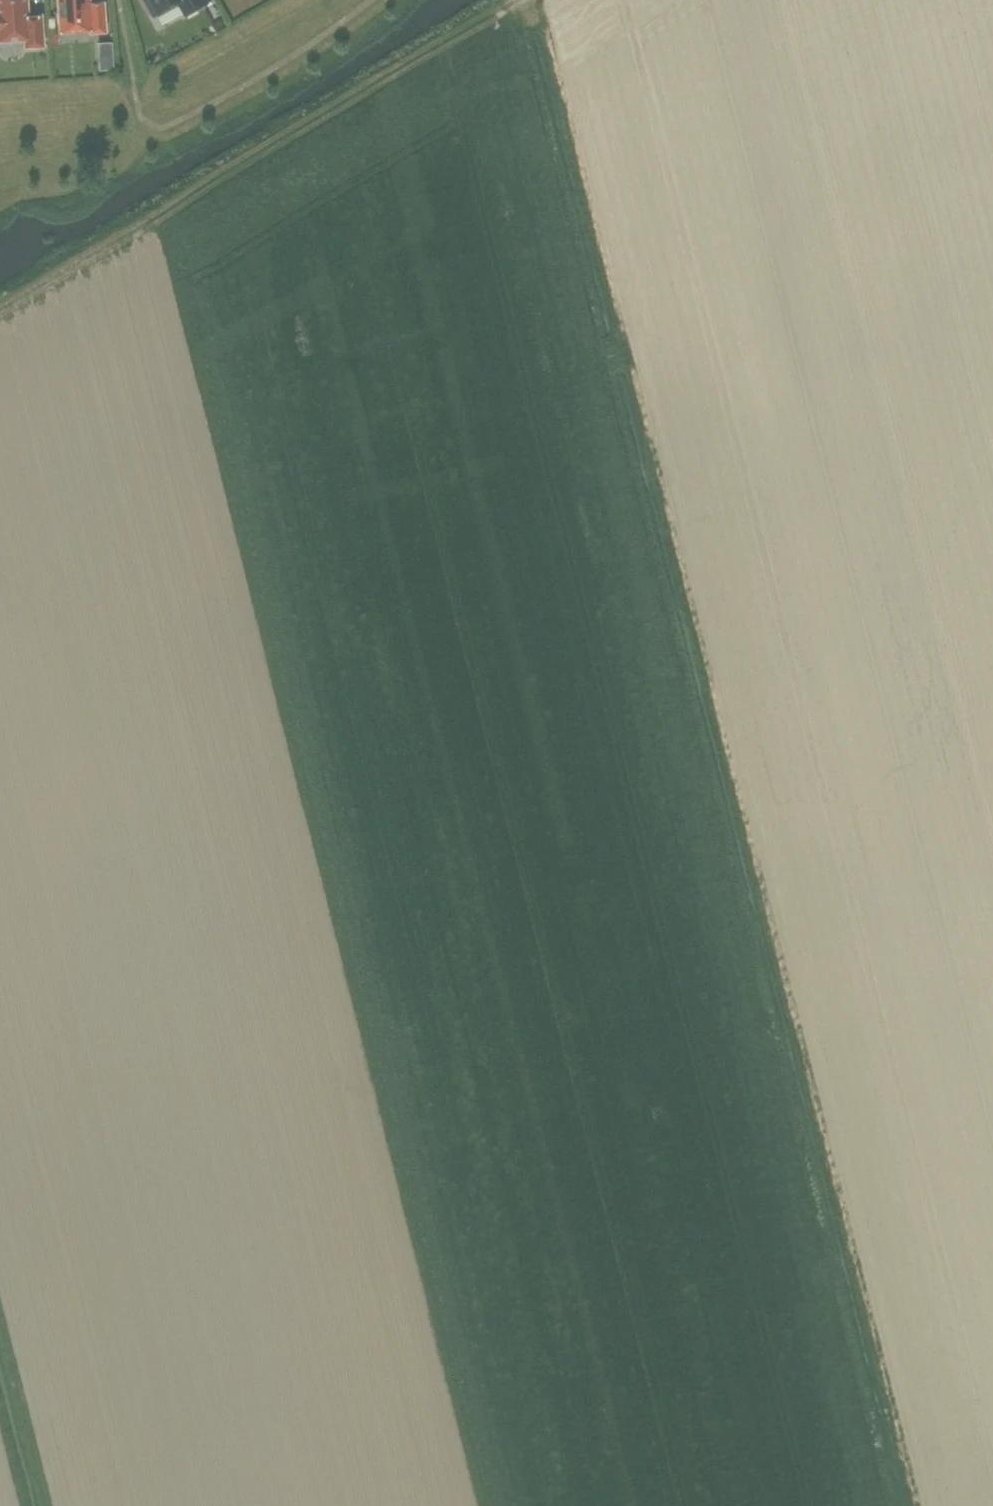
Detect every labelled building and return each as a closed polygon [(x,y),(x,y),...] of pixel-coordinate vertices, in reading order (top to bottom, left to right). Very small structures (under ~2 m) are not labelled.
[(43,42),(41,10),(28,10),(27,0),(0,0),(0,37),(24,35),(24,43),(43,42)] [(59,28),(89,26),(90,30),(105,29),(104,0),(57,0),(59,28)] [(154,15),(178,0),(185,12),(206,0),(145,0),(154,15)] [(100,68),(114,67),(113,40),(98,41),(100,68)]
